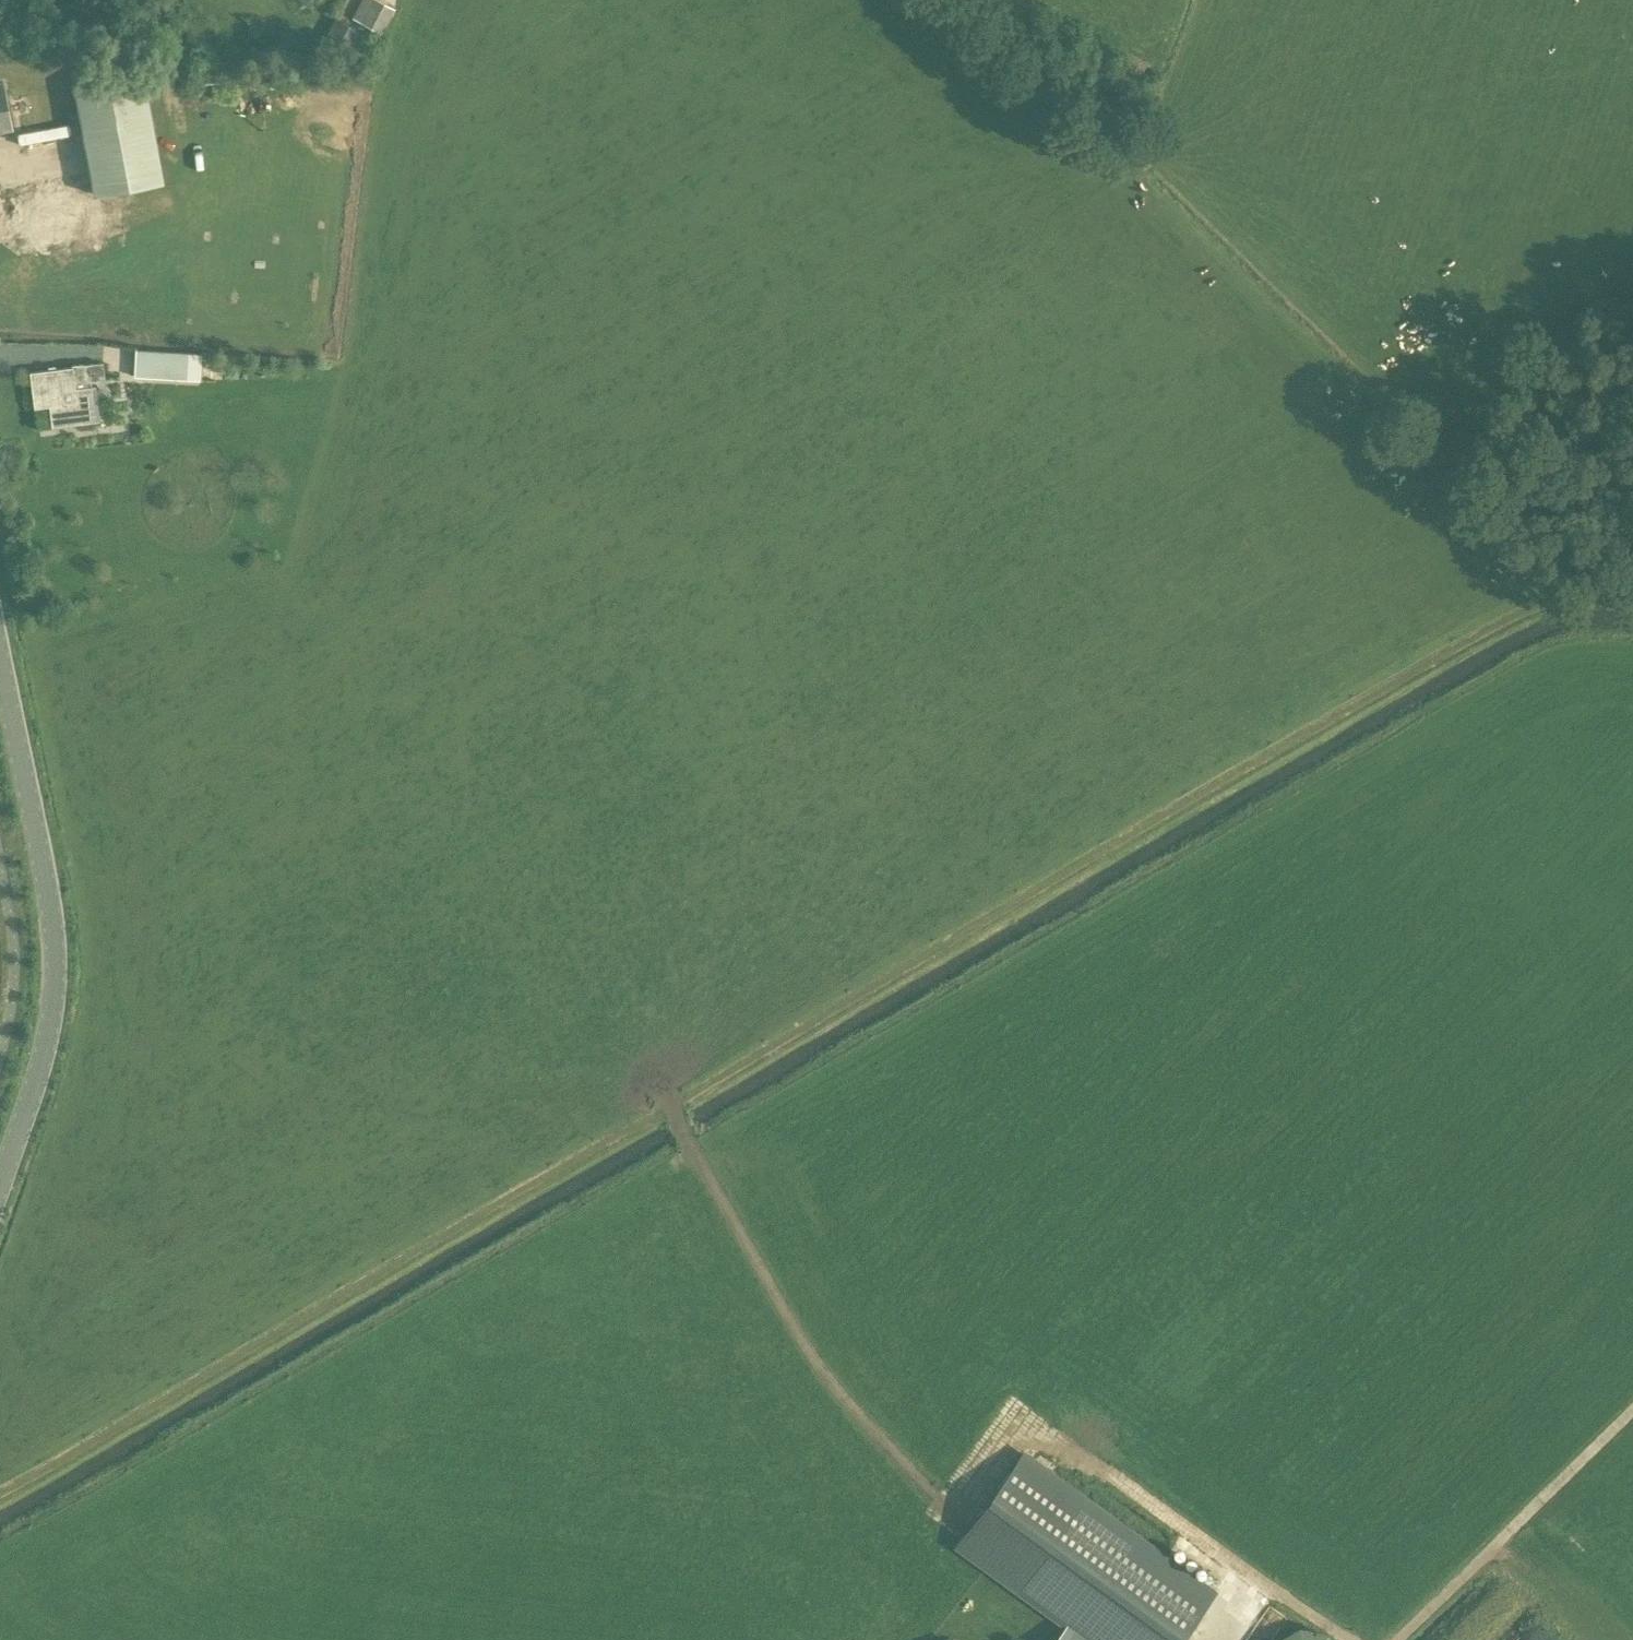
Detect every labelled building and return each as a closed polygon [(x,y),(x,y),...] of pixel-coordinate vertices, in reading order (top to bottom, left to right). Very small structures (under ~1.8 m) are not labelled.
[(395,8),(380,0),(362,0),(352,18),(381,33),(395,8)] [(347,57),(360,30),(335,18),(322,44),(347,57)] [(163,182),(143,75),(75,88),(95,195),(163,182)] [(12,130),(2,83),(0,83),(0,132),(12,130)] [(93,203),(79,206),(74,175),(4,189),(13,242),(83,228),(83,225),(96,223),(93,203)] [(134,376),(187,379),(188,351),(135,348),(134,376)] [(72,364),(72,367),(32,371),(36,408),(50,406),(52,426),(99,420),(95,385),(91,386),(91,381),(104,380),(102,361),(84,364),(83,362),(72,364)] [(1217,1587),(1183,1563),(1179,1568),(1086,1501),(1089,1497),(1025,1449),(953,1547),(1019,1596),(1022,1592),(1057,1617),(1049,1629),(1048,1628),(1039,1639),(1179,1639),(1217,1587)] [(1299,1625),(1274,1639),(1273,1639),(1332,1639),(1327,1631),(1299,1625)]
